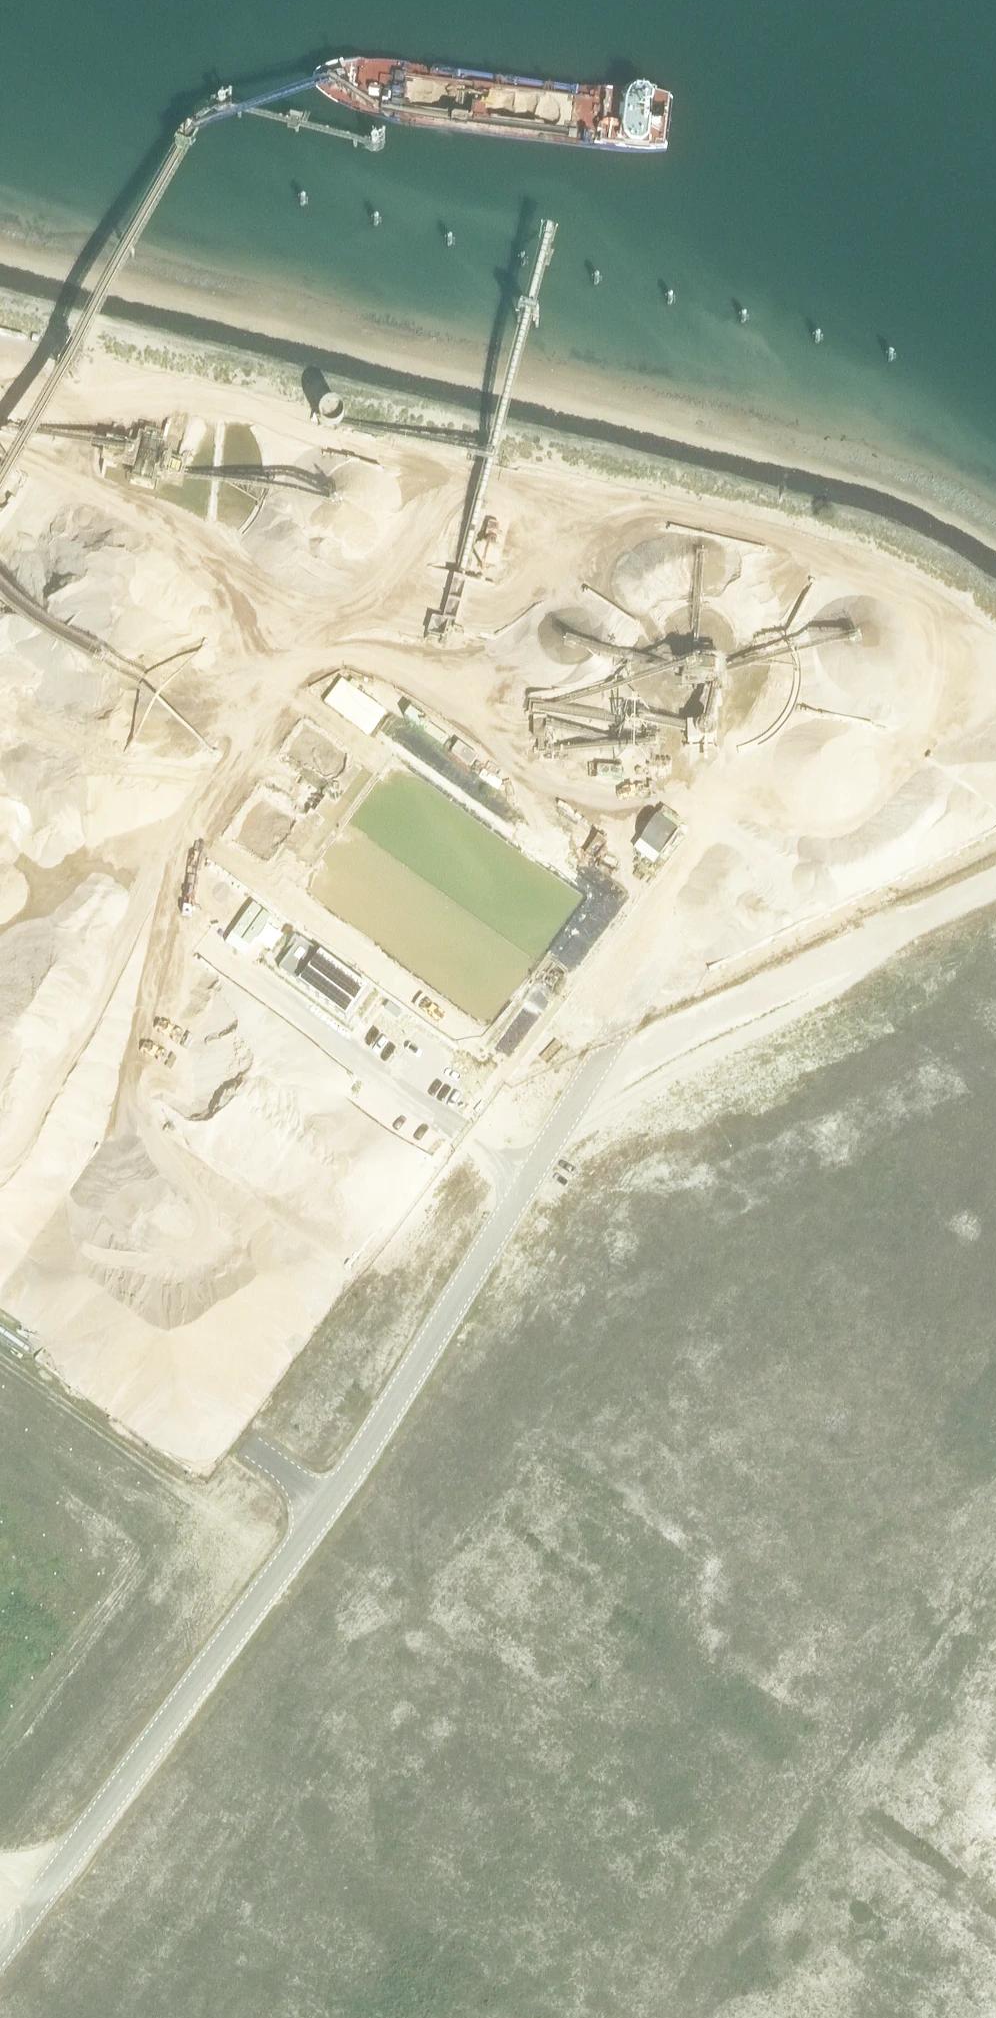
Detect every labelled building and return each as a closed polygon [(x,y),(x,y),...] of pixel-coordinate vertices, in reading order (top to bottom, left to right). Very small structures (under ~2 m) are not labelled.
[(321,400),(335,396),(328,372),(314,377),(321,400)] [(346,671),(329,696),(346,708),(363,683),(346,671)] [(414,704),(407,714),(441,739),(448,730),(414,704)] [(964,704),(935,742),(976,772),(995,744),(995,727),(964,704)] [(599,761),(600,771),(624,770),(623,760),(599,761)] [(833,797),(850,807),(856,797),(839,787),(833,797)] [(913,814),(908,823),(927,834),(932,824),(913,814)] [(13,1354),(0,1345),(0,1372),(13,1354)] [(524,1505),(568,1538),(597,1500),(553,1467),(524,1505)] [(634,1586),(664,1551),(650,1539),(620,1575),(634,1586)] [(516,1623),(536,1634),(546,1614),(525,1603),(516,1623)] [(596,1665),(614,1636),(563,1604),(538,1644),(597,1681),(604,1669),(596,1665)] [(592,1837),(473,1988),(471,1995),(453,2017),(465,2017),(468,2015),(478,2011),(485,2002),(497,1998),(500,1987),(507,1979),(512,1957),(557,1900),(591,1909),(626,1897),(651,1865),(658,1838),(648,1831),(644,1818),(631,1814),(643,1799),(639,1787),(620,1772),(583,1762),(549,1773),(592,1807),(590,1815),(580,1828),(592,1837)] [(516,2002),(556,1948),(562,1953),(578,1932),(560,1919),(505,1994),(516,2002)]
